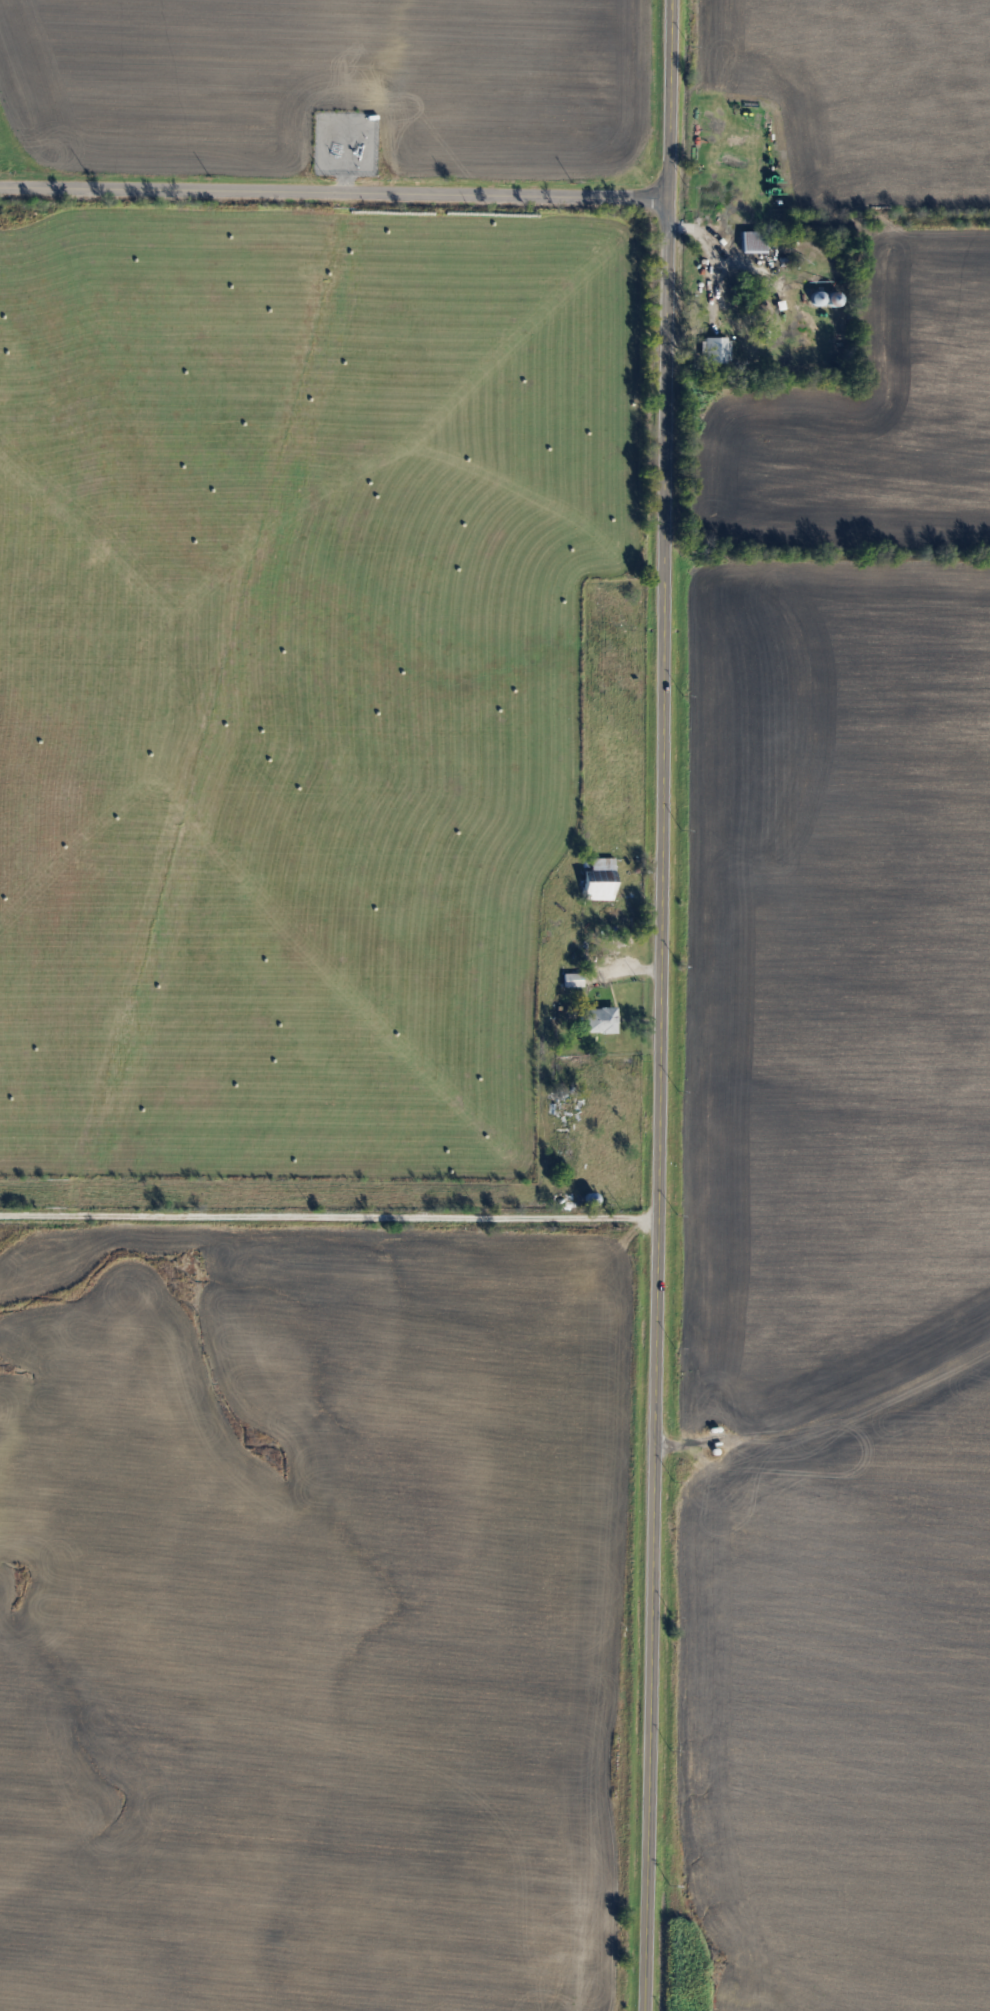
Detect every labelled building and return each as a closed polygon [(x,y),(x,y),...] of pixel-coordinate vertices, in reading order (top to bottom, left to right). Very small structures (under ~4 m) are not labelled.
[(763,253),(739,253),(739,231),(763,231),(763,253)] [(838,299),(831,307),(823,300),(831,292),(838,299)] [(700,362),(700,336),(727,336),(727,362),(700,362)] [(612,857),(612,900),(580,900),(580,869),(585,869),(585,857),(612,857)] [(561,986),(561,972),(581,972),(581,986),(561,986)] [(613,1007),(613,1032),(582,1032),(582,1007),(613,1007)]
